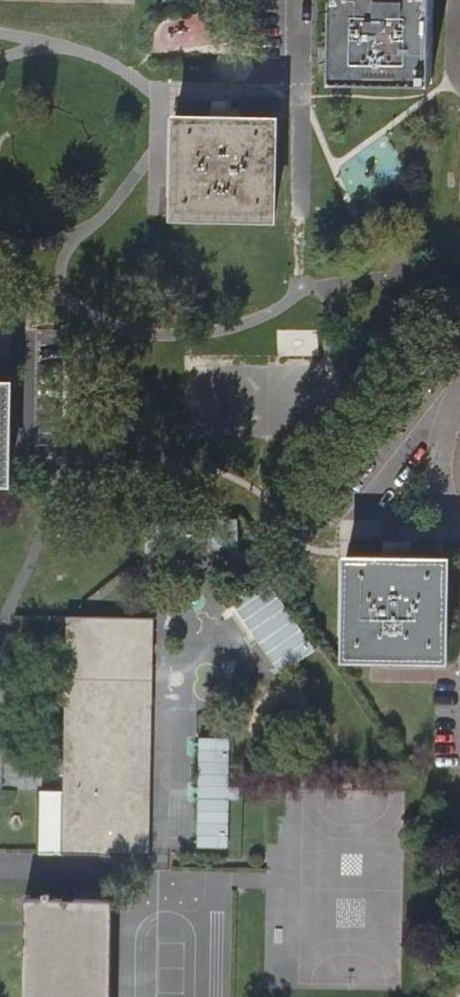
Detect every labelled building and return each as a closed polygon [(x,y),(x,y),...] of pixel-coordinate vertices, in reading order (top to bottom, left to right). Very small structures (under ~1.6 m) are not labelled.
[(333,93),(432,94),(431,0),(335,0),(333,93)] [(171,105),(171,115),(280,117),(280,107),(171,105)] [(177,131),(174,229),(274,230),(275,132),(177,131)] [(11,385),(0,385),(0,482),(9,482),(11,385)] [(146,515),(144,549),(236,552),(237,517),(146,515)] [(447,571),(348,570),(346,667),(446,670),(447,571)] [(310,645),(259,572),(226,595),(277,668),(310,645)] [(149,855),(154,616),(63,614),(59,789),(40,789),(39,853),(63,853),(113,854),(149,855)] [(229,855),(231,758),(193,757),(191,854),(229,855)] [(63,853),(63,897),(112,898),(113,854),(63,853)] [(26,896),(24,996),(112,996),(114,898),(112,898),(63,897),(26,896)]
